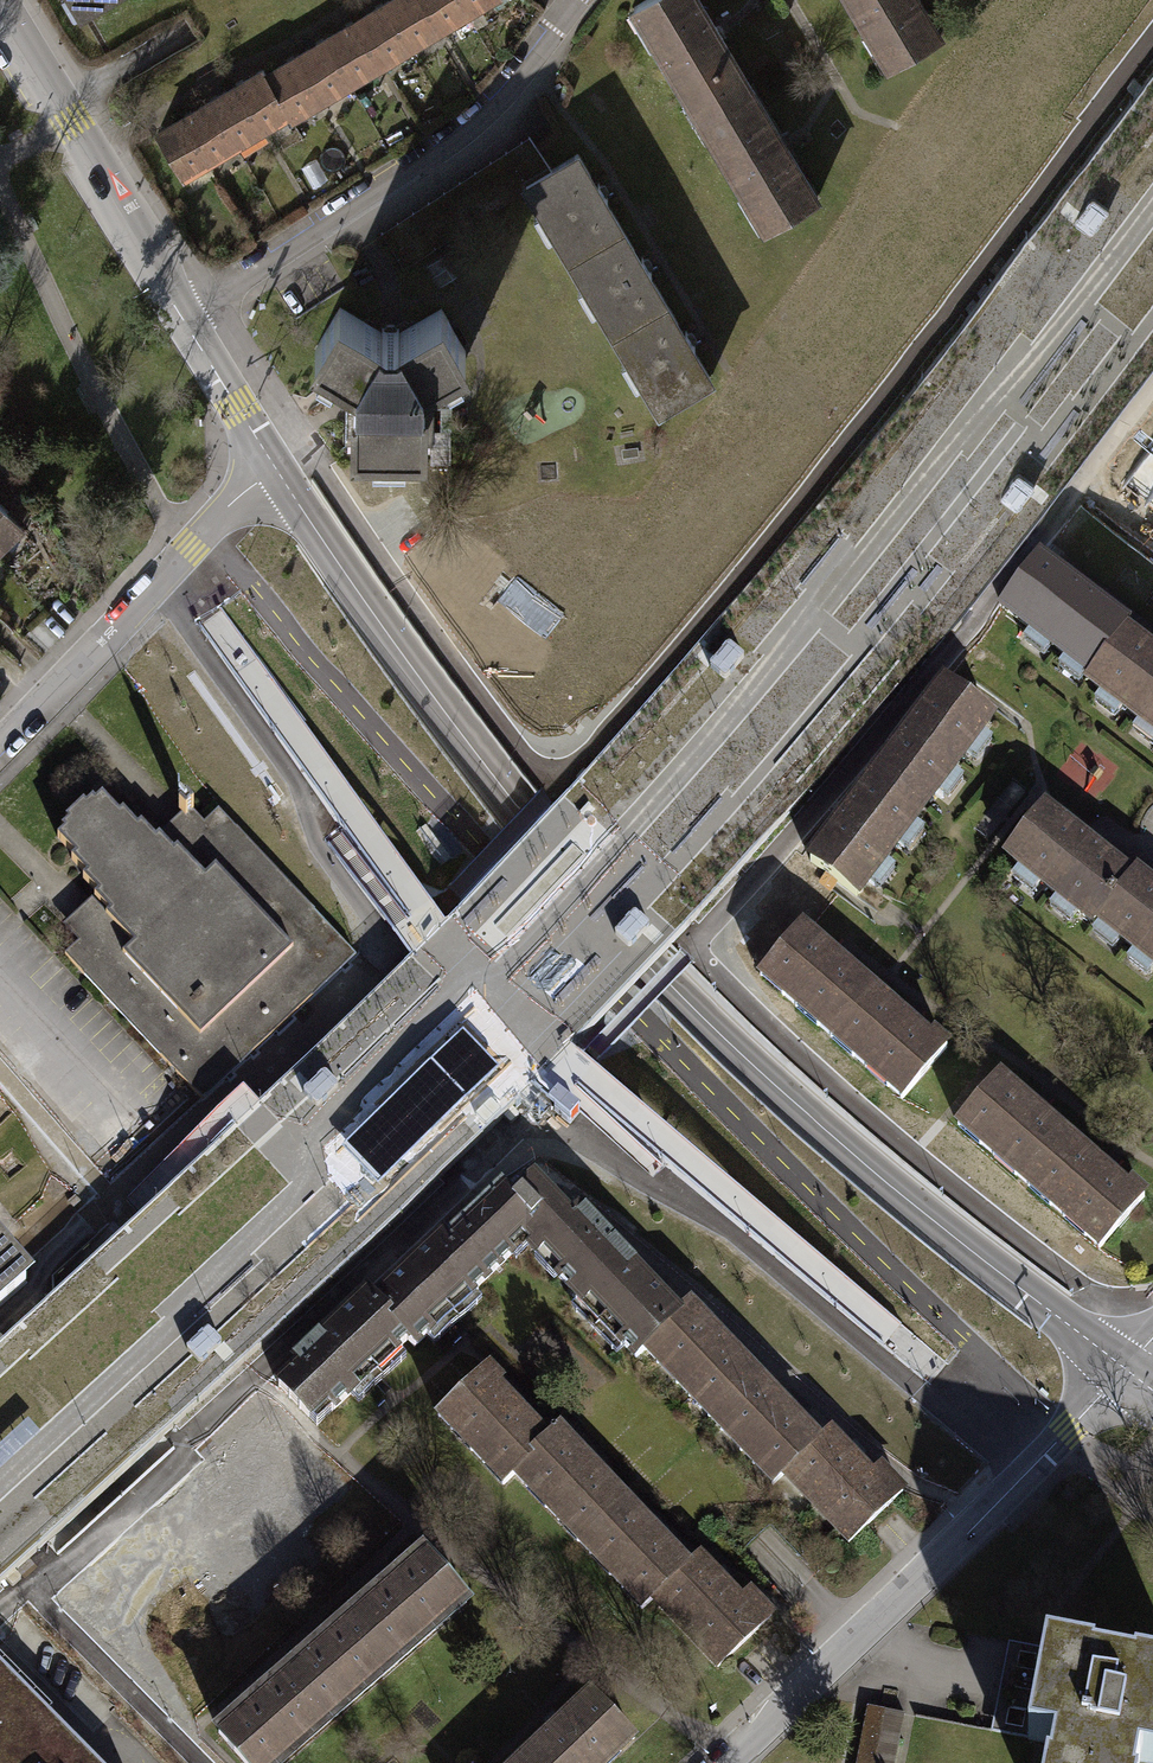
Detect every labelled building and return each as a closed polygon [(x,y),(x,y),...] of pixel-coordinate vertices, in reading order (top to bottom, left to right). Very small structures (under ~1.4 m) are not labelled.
[(69,15),(79,9),(80,10),(97,0),(60,0),(69,15)] [(265,76),(287,112),(290,117),(320,99),(380,64),(438,29),(487,0),(392,0),(265,76)] [(700,118),(751,87),(721,37),(715,27),(699,0),(646,0),(634,7),(700,118)] [(935,34),(915,0),(845,0),(884,64),(935,34)] [(262,71),(157,134),(182,175),(209,159),(263,127),(287,112),(265,76),(262,71)] [(751,87),(700,118),(766,228),(817,198),(796,162),(784,142),(751,87)] [(383,235),(403,265),(526,185),(550,169),(539,151),(531,139),(383,235)] [(526,185),(571,260),(622,229),(577,154),(550,169),(526,185)] [(316,159),(301,167),(315,190),(329,182),(316,159)] [(571,260),(615,334),(666,303),(622,229),(571,260)] [(615,334),(659,409),(711,378),(666,303),(615,334)] [(335,361),(356,374),(356,388),(353,388),(352,435),(359,435),(372,435),(372,444),(405,444),(405,435),(426,436),(426,406),(440,406),(440,430),(451,430),(451,401),(452,380),(443,364),(445,363),(450,371),(464,363),(459,355),(466,351),(441,308),(398,333),(396,331),(399,329),(398,328),(395,330),(386,330),(383,328),(382,329),(384,331),(383,333),(340,307),(314,349),(321,353),(316,361),(330,370),(335,361)] [(372,435),(359,435),(359,453),(440,454),(440,430),(440,406),(426,406),(426,436),(405,435),(405,444),(372,444),(372,435)] [(16,526),(0,509),(0,542),(16,526)] [(1091,675),(1123,633),(1126,629),(1038,561),(1002,608),(1091,675)] [(547,634),(565,612),(521,576),(502,598),(547,634)] [(1091,675),(1087,680),(1152,730),(1152,656),(1123,633),(1091,675)] [(877,772),(924,808),(992,719),(945,684),(877,772)] [(809,861),(856,897),(924,808),(877,772),(809,861)] [(65,955),(201,1100),(355,956),(218,810),(204,823),(199,818),(190,826),(182,817),(167,831),(176,840),(171,844),(176,849),(174,852),(159,836),(155,840),(140,824),(137,827),(123,811),(119,814),(102,796),(95,802),(93,800),(86,806),(83,803),(66,819),(68,822),(62,829),(64,831),(57,838),(75,856),(71,859),(86,875),(83,878),(98,894),(94,897),(109,913),(106,915),(101,910),(97,914),(89,905),(79,914),(70,922),(78,931),(74,935),(79,941),(65,955)] [(175,808),(176,809),(185,818),(193,810),(183,800),(175,808)] [(1094,925),(1098,921),(1130,879),(1043,810),(1006,856),(1094,925)] [(1130,879),(1098,921),(1152,964),(1152,889),(1134,874),(1130,879)] [(801,929),(764,971),(786,990),(782,994),(832,1037),(872,991),(801,929)] [(872,991),(832,1037),(903,1099),(947,1048),(933,1036),(929,1040),(872,991)] [(485,1083),(457,1055),(405,1106),(364,1146),(390,1174),(485,1083)] [(998,1079),(962,1121),(983,1139),(980,1143),(1029,1186),(1069,1140),(998,1079)] [(1069,1140),(1029,1186),(1100,1248),(1144,1197),(1131,1185),(1127,1190),(1069,1140)] [(539,1250),(558,1270),(596,1233),(573,1210),(565,1218),(529,1180),(522,1187),(510,1175),(443,1239),(481,1279),(520,1241),(533,1255),(539,1250)] [(640,1349),(675,1315),(596,1233),(558,1270),(552,1275),(631,1357),(640,1349)] [(439,1235),(369,1301),(404,1338),(411,1345),(481,1279),(443,1239),(439,1235)] [(22,1282),(0,1258),(0,1300),(22,1282)] [(293,1367),(273,1386),(303,1418),(318,1404),(327,1412),(404,1338),(369,1301),(362,1294),(289,1363),(293,1367)] [(640,1349),(769,1483),(779,1473),(813,1441),(684,1307),(675,1315),(640,1349)] [(476,1374),(432,1416),(500,1485),(509,1476),(543,1443),(476,1374)] [(779,1473),(845,1541),(898,1491),(875,1467),(865,1476),(823,1432),(813,1441),(779,1473)] [(509,1476),(641,1612),(650,1603),(686,1568),(553,1433),(543,1443),(509,1476)] [(424,1555),(353,1617),(373,1639),(374,1638),(397,1664),(467,1603),(424,1555)] [(650,1603),(713,1667),(757,1624),(695,1560),(686,1568),(650,1603)] [(353,1617),(295,1668),(314,1690),(305,1697),(328,1724),(397,1664),(374,1638),(373,1639),(353,1617)] [(1022,1739),(1049,1744),(1045,1762),(1133,1762),(1133,1761),(1145,1762),(1152,1762),(1152,1669),(1129,1664),(1128,1668),(1088,1660),(1089,1656),(1040,1647),(1022,1739)] [(0,1662),(0,1762),(95,1762),(0,1662)] [(219,1734),(245,1762),(283,1762),(328,1724),(305,1697),(314,1690),(295,1668),(219,1734)] [(524,1758),(528,1762),(608,1762),(634,1738),(592,1694),(524,1758)] [(894,1735),(857,1728),(850,1762),(889,1762),(894,1735)]
